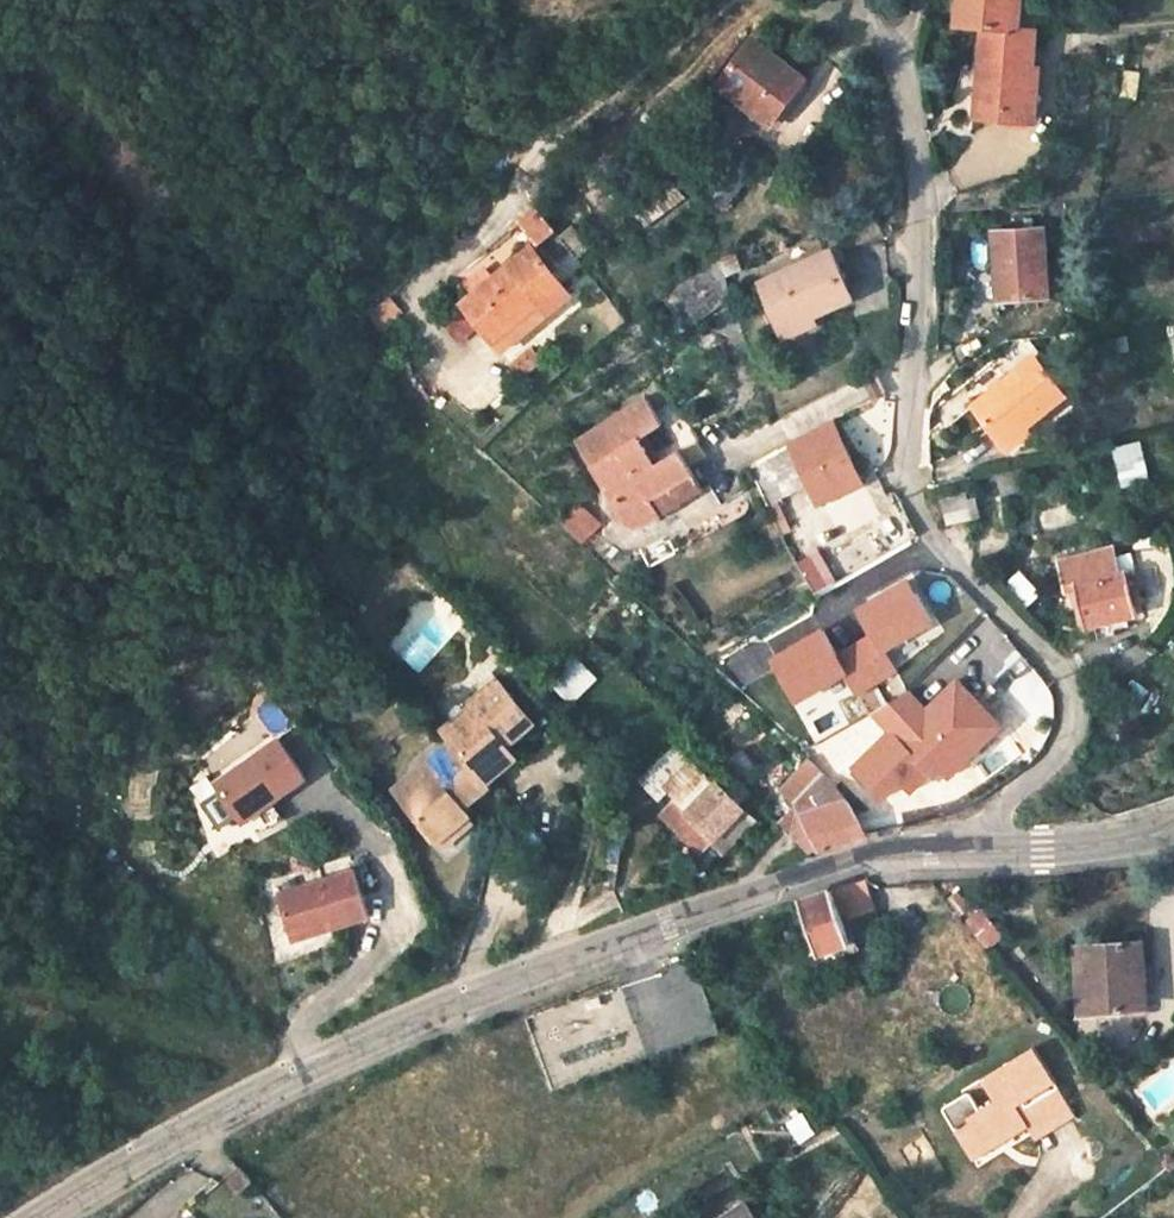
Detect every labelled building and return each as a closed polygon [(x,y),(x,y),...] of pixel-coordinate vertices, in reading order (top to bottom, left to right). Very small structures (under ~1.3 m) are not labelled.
[(970,25),(989,26),(984,67),(992,67),(988,106),(1012,108),(1011,123),(1035,125),(1042,29),(1019,28),(1021,0),(973,0),(970,25)] [(717,86),(771,127),(807,80),(752,39),(717,86)] [(1124,70),(1123,96),(1139,97),(1140,70),(1124,70)] [(1012,108),(988,106),(987,120),(1011,123),(1012,108)] [(708,191),(728,209),(774,157),(754,140),(708,191)] [(552,232),(537,216),(522,228),(536,245),(552,232)] [(1040,290),(1031,222),(984,229),(993,297),(1040,290)] [(577,259),(591,249),(572,225),(557,238),(577,259)] [(537,250),(468,304),(486,326),(499,341),(545,306),(553,316),(577,297),(537,250)] [(785,336),(821,323),(827,320),(862,307),(842,257),(767,287),(785,336)] [(687,298),(701,317),(735,289),(727,258),(681,290),(687,298)] [(666,346),(701,317),(687,298),(651,326),(666,346)] [(462,344),(486,326),(468,304),(445,322),(462,344)] [(545,306),(499,341),(507,351),(553,316),(545,306)] [(823,330),(821,323),(785,336),(787,342),(823,330)] [(970,407),(993,443),(1014,429),(1018,434),(1058,410),(1031,366),(970,407)] [(646,523),(665,512),(656,499),(695,476),(681,453),(663,463),(646,433),(665,422),(651,398),(583,439),(624,511),(638,522),(646,523)] [(812,485),(821,507),(869,486),(843,422),(795,444),(812,485)] [(996,447),(1018,434),(1014,429),(993,443),(996,447)] [(786,496),(812,485),(795,444),(769,456),(786,496)] [(1155,462),(1127,469),(1136,508),(1164,502),(1155,462)] [(656,499),(665,512),(703,491),(695,476),(656,499)] [(938,495),(944,523),(990,513),(985,485),(938,495)] [(583,542),(600,526),(580,507),(563,523),(583,542)] [(823,546),(800,559),(817,592),(841,579),(823,546)] [(1135,618),(1128,580),(1118,582),(1114,554),(1060,565),(1064,591),(1077,590),(1084,627),(1135,618)] [(1006,585),(1033,604),(1045,587),(1019,568),(1006,585)] [(918,574),(856,603),(870,632),(840,646),(831,627),(774,654),(797,703),(850,678),(858,694),(903,673),(891,648),(942,624),(918,574)] [(1139,578),(1128,580),(1135,618),(1148,615),(1139,578)] [(959,777),(1013,724),(987,698),(1027,658),(988,619),(936,670),(949,684),(929,703),(909,683),(875,717),(889,731),(853,765),(895,808),(943,761),(959,777)] [(569,703),(598,679),(576,653),(547,678),(569,703)] [(493,783),(488,778),(512,753),(505,746),(532,721),(495,684),(469,709),(474,715),(446,738),(452,744),(424,770),(434,780),(407,806),(439,837),(466,810),(493,783)] [(215,824),(235,813),(240,823),(313,783),(287,735),(194,786),(215,824)] [(811,855),(871,835),(806,758),(782,787),(801,804),(793,812),(808,826),(796,840),(811,855)] [(398,796),(407,806),(434,780),(424,770),(398,796)] [(684,808),(678,813),(675,818),(710,851),(714,847),(726,834),(732,838),(752,819),(742,810),(752,798),(727,774),(718,784),(692,815),(684,808)] [(692,815),(718,784),(704,774),(677,803),(684,808),(692,815)] [(726,866),(730,862),(775,820),(752,798),(742,810),(752,819),(732,838),(726,834),(714,847),(710,851),(698,863),(714,877),(726,866)] [(473,818),(466,810),(439,837),(447,846),(473,818)] [(698,863),(710,851),(675,818),(656,840),(689,873),(698,863)] [(288,936),(361,906),(343,867),(273,895),(288,936)] [(868,878),(801,904),(820,957),(851,946),(842,919),(876,903),(868,878)] [(975,906),(962,889),(950,898),(964,915),(975,906)] [(992,949),(1008,935),(985,906),(968,919),(992,949)] [(1143,937),(1078,942),(1079,1010),(1138,1005),(1136,962),(1145,962),(1143,937)] [(589,1010),(602,1006),(599,997),(586,1001),(589,1010)] [(958,1138),(963,1135),(976,1128),(989,1149),(1028,1126),(1035,1138),(1077,1118),(1038,1051),(985,1084),(995,1105),(979,1113),(970,1101),(944,1116),(958,1138)] [(802,1143),(820,1132),(807,1110),(789,1121),(802,1143)] [(975,1157),(989,1149),(976,1128),(963,1135),(975,1157)] [(747,1209),(733,1217),(753,1217),(747,1209)]
